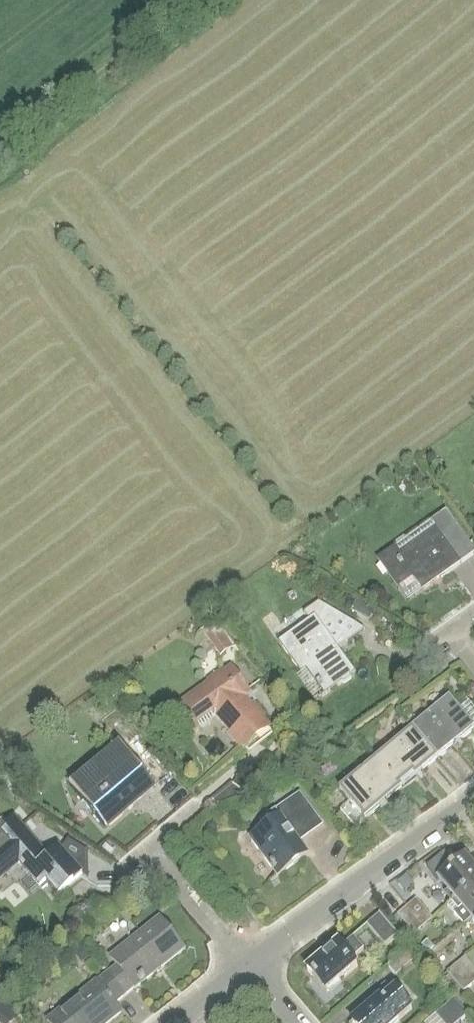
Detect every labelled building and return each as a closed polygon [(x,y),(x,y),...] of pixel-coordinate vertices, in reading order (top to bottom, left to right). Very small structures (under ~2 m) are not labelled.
[(437,526),(463,562),(473,554),(473,547),(448,510),(433,520),(437,526)] [(423,591),(463,562),(437,526),(401,552),(397,546),(379,559),(399,588),(413,577),(423,591)] [(310,619),(280,640),(320,697),(357,671),(331,635),(333,631),(348,640),(365,628),(320,601),(305,611),(310,619)] [(221,658),(234,648),(227,638),(216,622),(202,632),(214,648),(221,658)] [(197,733),(220,716),(234,732),(231,734),(242,746),(244,744),(248,748),(270,728),(262,718),(264,717),(254,705),(252,707),(242,696),(249,691),(232,667),(223,674),(221,671),(210,679),(212,682),(178,706),(197,733)] [(473,728),(473,726),(450,698),(414,728),(438,757),(473,728)] [(438,757),(414,728),(378,759),(402,788),(438,757)] [(83,776),(79,771),(68,781),(105,824),(154,781),(121,743),(83,776)] [(366,818),(402,788),(378,759),(342,789),(366,818)] [(262,820),(266,825),(250,836),(277,875),(308,853),(295,833),(319,816),(302,791),(262,820)] [(20,862),(39,885),(46,879),(58,893),(82,872),(58,845),(47,854),(13,815),(2,824),(1,822),(0,823),(0,880),(20,862)] [(453,902),(473,884),(473,865),(466,856),(439,879),(454,897),(451,900),(453,902)] [(472,919),(473,917),(473,884),(453,902),(454,903),(457,901),(472,919)] [(408,906),(425,926),(433,919),(416,899),(408,906)] [(416,934),(425,926),(408,906),(399,914),(416,934)] [(398,934),(380,913),(367,924),(385,945),(398,934)] [(108,973),(125,994),(135,986),(135,988),(185,948),(160,916),(110,956),(118,966),(108,973)] [(357,965),(352,958),(364,947),(354,935),(341,946),(338,941),(306,968),(326,991),(357,965)] [(83,947),(74,954),(82,963),(90,956),(83,947)] [(411,947),(388,966),(396,975),(418,956),(411,947)] [(473,984),(473,983),(473,966),(466,957),(456,965),(473,984)] [(464,992),(473,984),(456,965),(448,972),(464,992)] [(125,994),(108,973),(99,981),(98,980),(47,1021),(49,1022),(106,1022),(122,1010),(116,1002),(125,994)] [(353,1022),(394,1022),(412,1007),(396,989),(392,993),(384,983),(364,1001),(369,1007),(352,1022),(353,1022)] [(435,1014),(443,1022),(458,1022),(468,1015),(454,998),(435,1014)]
